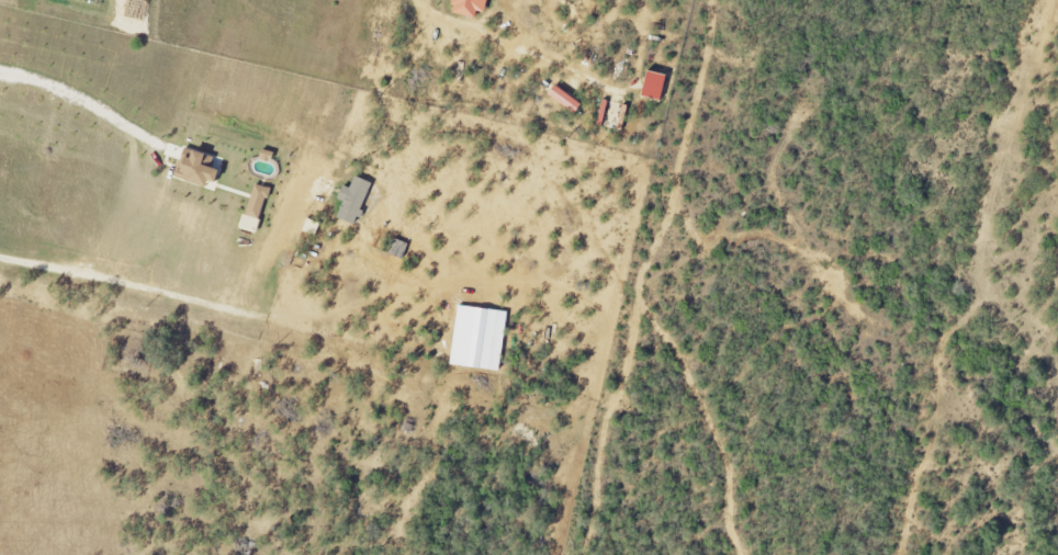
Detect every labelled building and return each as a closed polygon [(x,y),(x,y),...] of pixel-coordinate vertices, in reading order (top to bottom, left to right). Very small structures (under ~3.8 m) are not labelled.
[(451,14),(477,19),(478,12),(487,14),(490,0),(454,0),(451,14)] [(550,95),(577,115),(584,106),(557,86),(550,95)] [(613,130),(624,131),(627,107),(621,106),(620,117),(615,116),(613,130)] [(337,218),(357,226),(373,183),(355,177),(351,188),(344,186),(339,200),(343,202),(337,218)] [(245,217),(260,222),(271,190),(255,185),(245,217)] [(451,366),(500,372),(508,313),(459,306),(451,366)]
